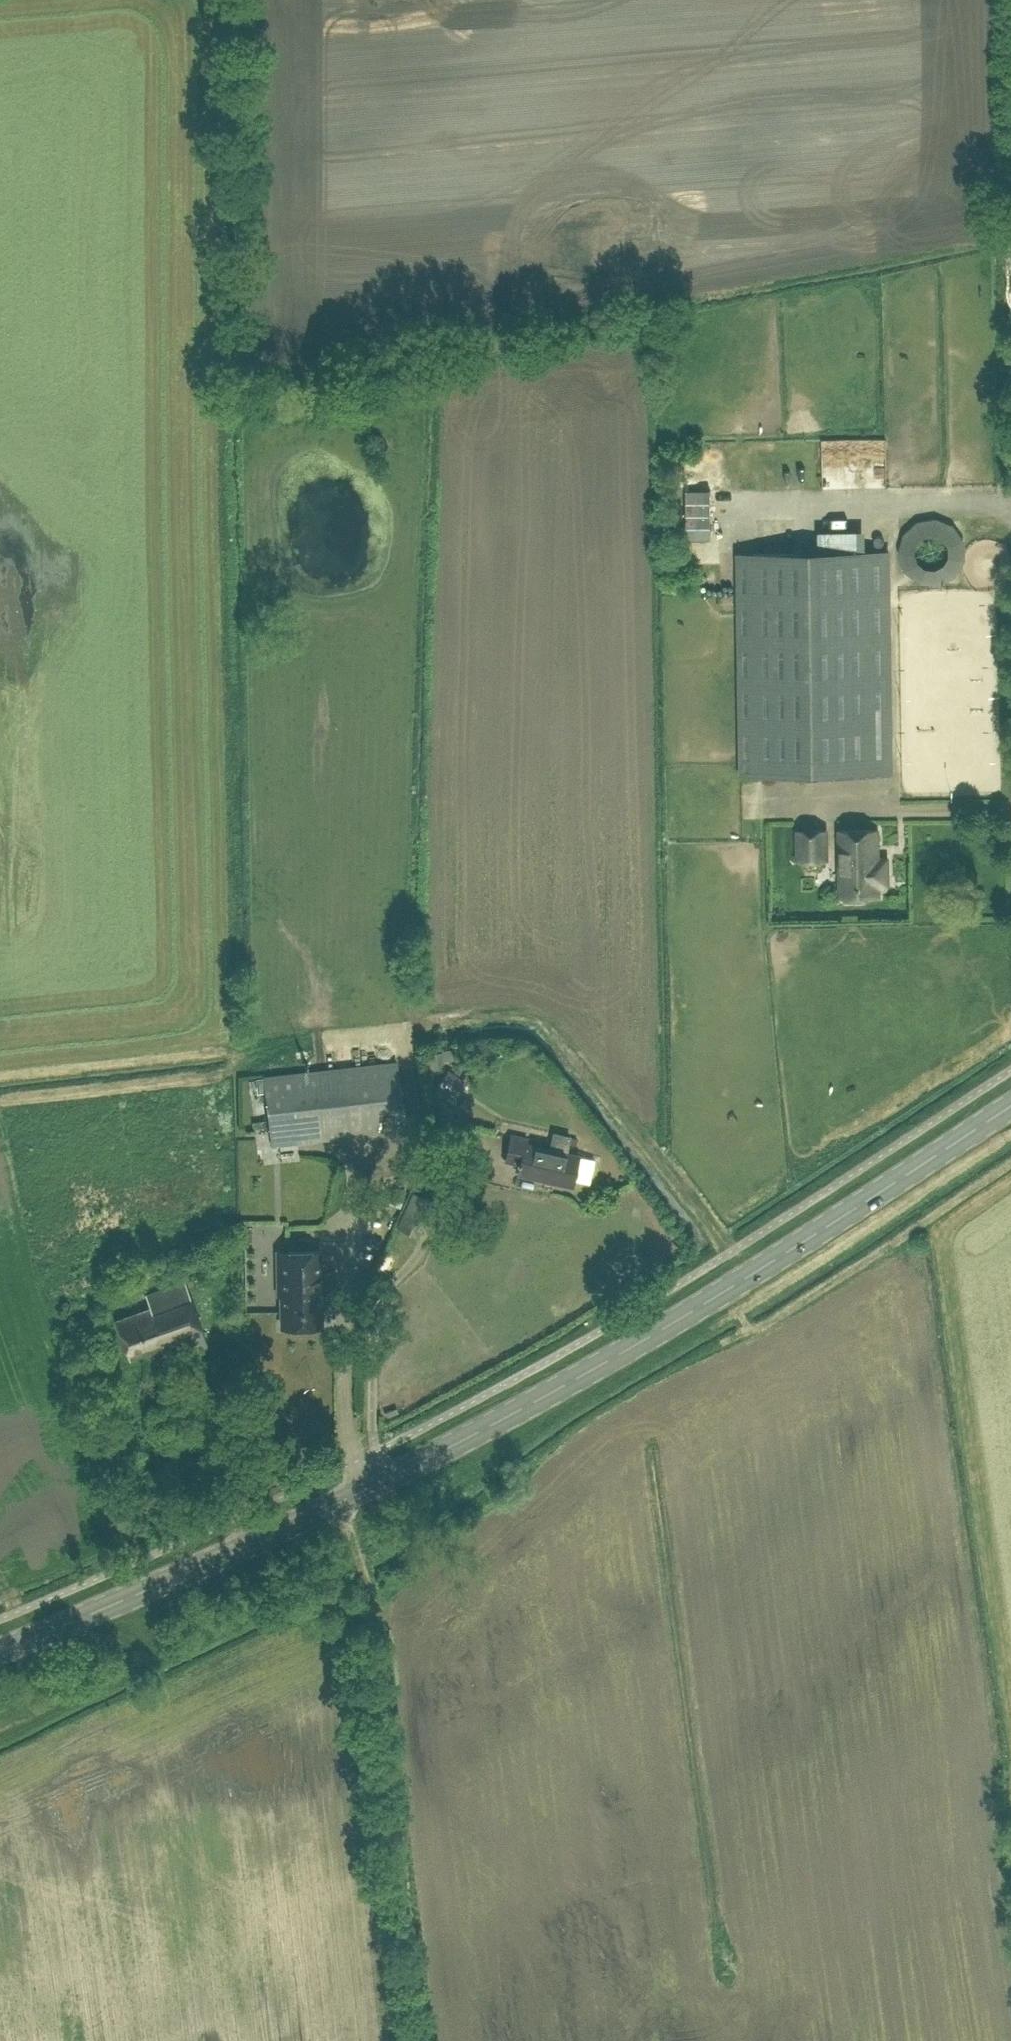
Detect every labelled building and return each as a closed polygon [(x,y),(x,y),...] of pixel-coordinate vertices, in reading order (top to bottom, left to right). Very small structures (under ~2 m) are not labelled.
[(695,514),(719,510),(715,489),(692,493),(695,514)] [(696,514),(696,536),(711,536),(711,522),(727,522),(727,514),(696,514)] [(858,550),(858,531),(819,533),(819,551),(858,550)] [(891,772),(888,550),(737,553),(741,775),(891,772)] [(878,857),(878,828),(839,829),(840,896),(844,896),(844,900),(862,900),(862,896),(879,896),(879,884),(888,884),(888,857),(878,857)] [(827,859),(827,829),(797,829),(797,860),(827,859)] [(404,1129),(396,1061),(263,1076),(271,1144),(404,1129)] [(465,1081),(447,1069),(435,1087),(453,1099),(465,1081)] [(569,1136),(552,1132),(549,1149),(525,1143),(526,1138),(510,1135),(504,1160),(519,1163),(517,1173),(571,1185),(578,1155),(565,1152),(569,1136)] [(580,1157),(582,1183),(597,1182),(595,1156),(580,1157)] [(321,1326),(320,1294),(323,1294),(323,1265),(320,1265),(319,1250),(288,1250),(288,1269),(278,1269),(278,1294),(281,1294),(282,1326),(321,1326)] [(208,1347),(184,1280),(144,1295),(149,1308),(115,1320),(129,1358),(159,1347),(165,1362),(208,1347)]
